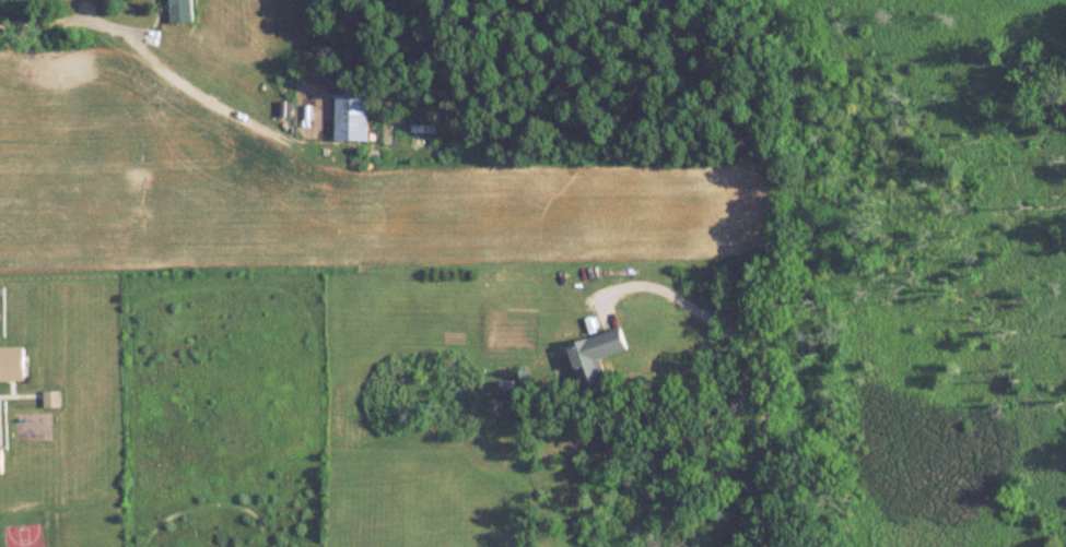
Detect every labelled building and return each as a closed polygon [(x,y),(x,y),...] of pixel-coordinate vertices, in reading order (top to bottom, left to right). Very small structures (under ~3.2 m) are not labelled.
[(194,0),(171,0),(172,22),(194,21),(194,0)] [(370,140),(370,93),(337,93),(337,140),(370,140)] [(609,383),(602,358),(632,350),(626,328),(572,343),(584,390),(609,383)] [(25,347),(0,347),(0,381),(26,381),(25,347)]
